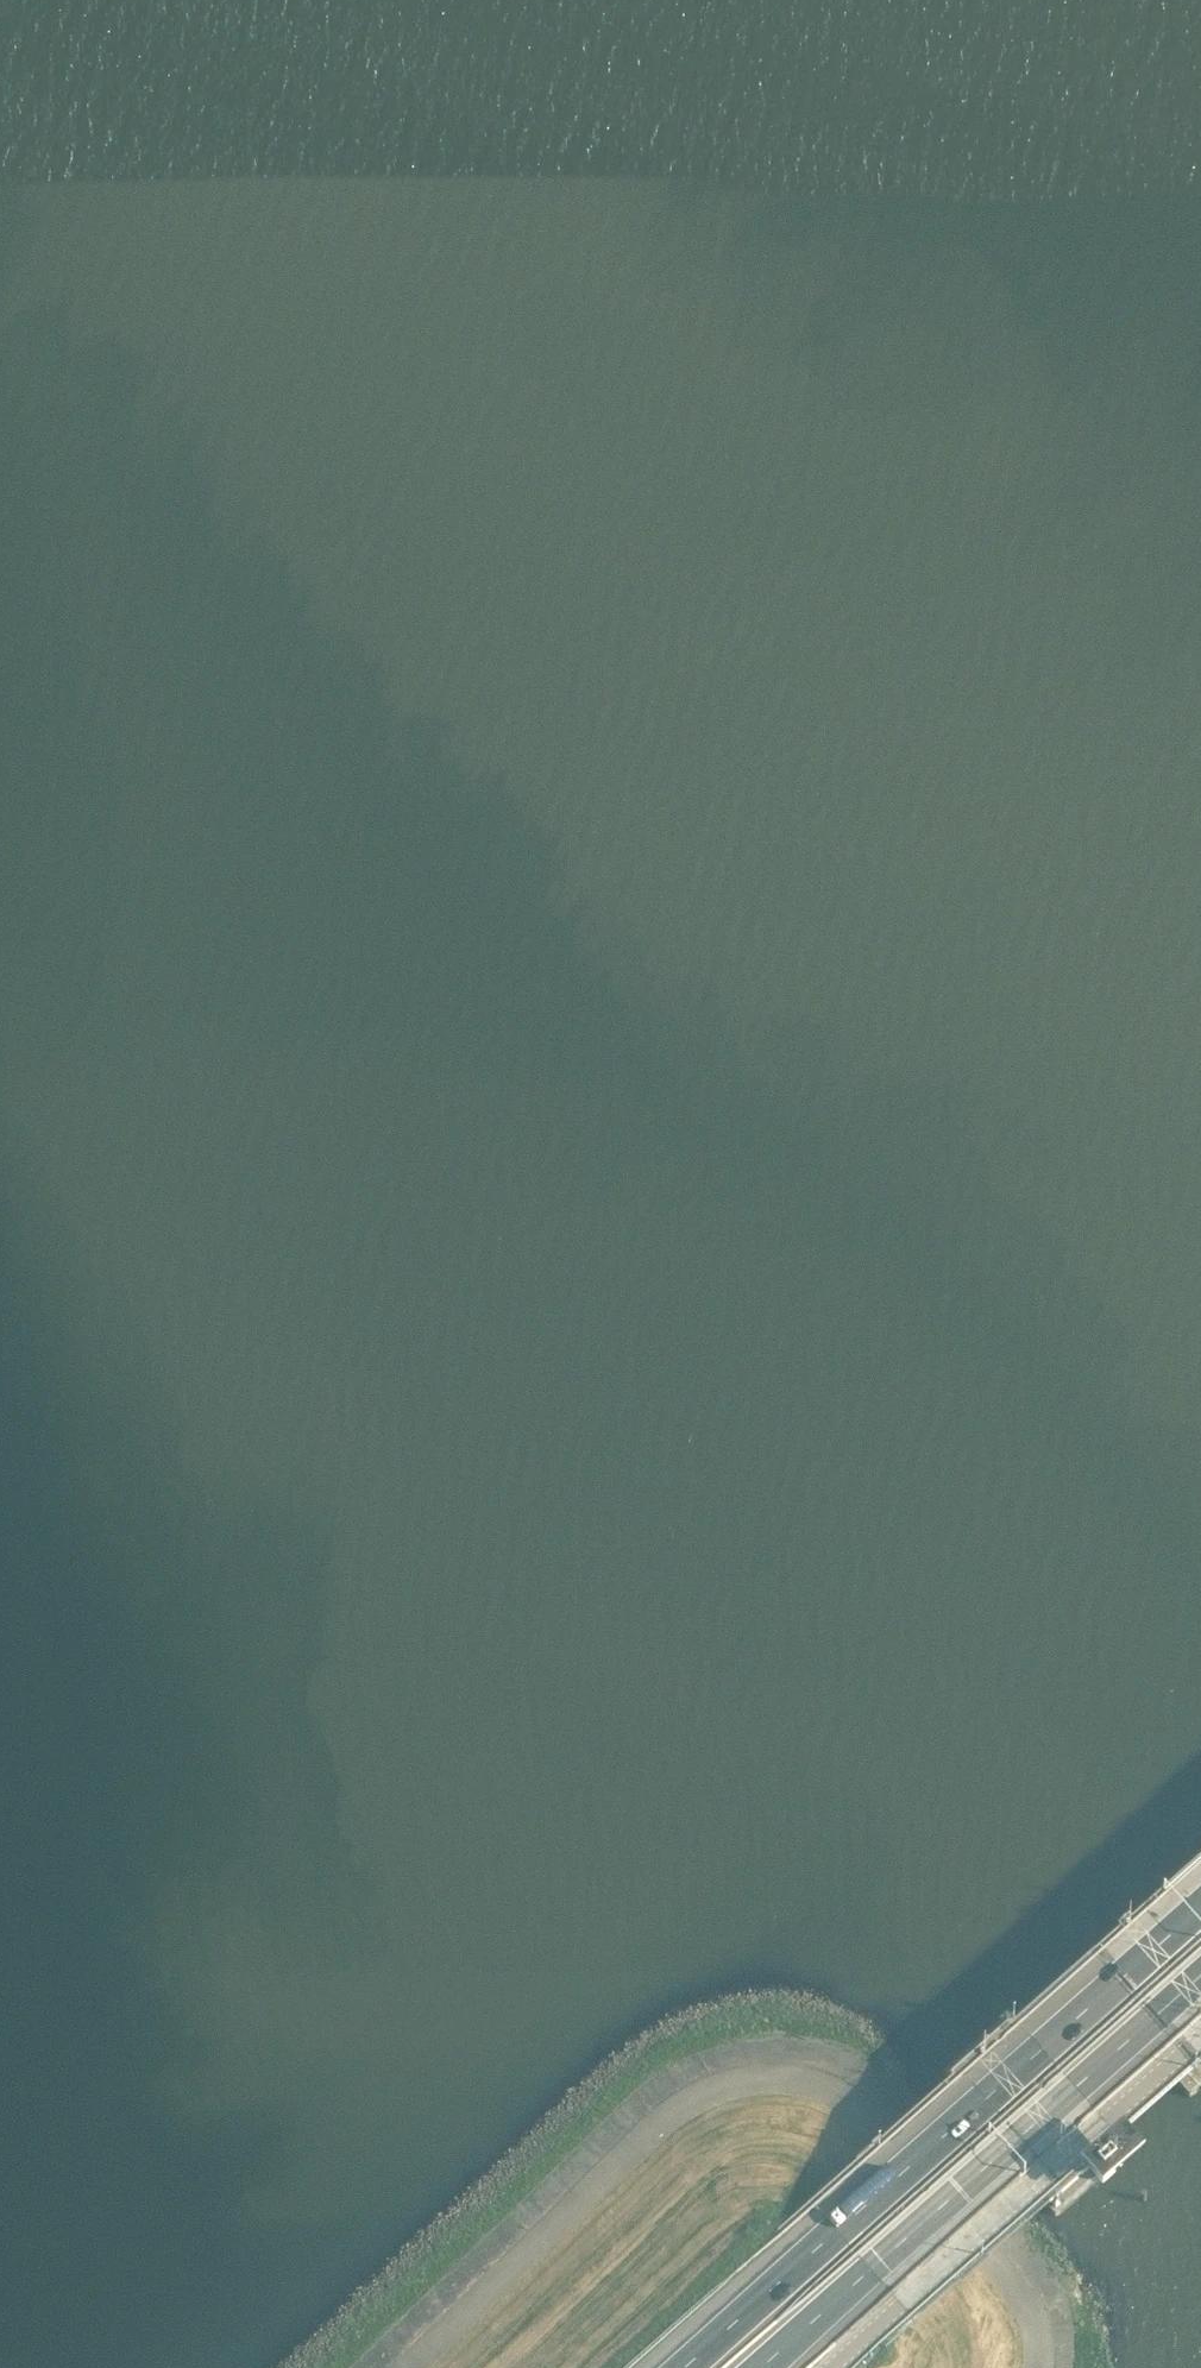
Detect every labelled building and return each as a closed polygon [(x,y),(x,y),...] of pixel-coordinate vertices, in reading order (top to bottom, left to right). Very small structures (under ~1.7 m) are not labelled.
[(1100,1937),(1098,1936),(1097,1935),(1095,1936),(1081,1948),(1080,1949),(1079,1951),(1080,1954),(1111,1990),(1144,2028),(1186,2075),(1188,2076),(1190,2075),(1191,2074),(1200,2066),(1200,2052),(1100,1937)] [(1140,2156),(1118,2131),(1076,2169),(1098,2193),(1140,2156)]
